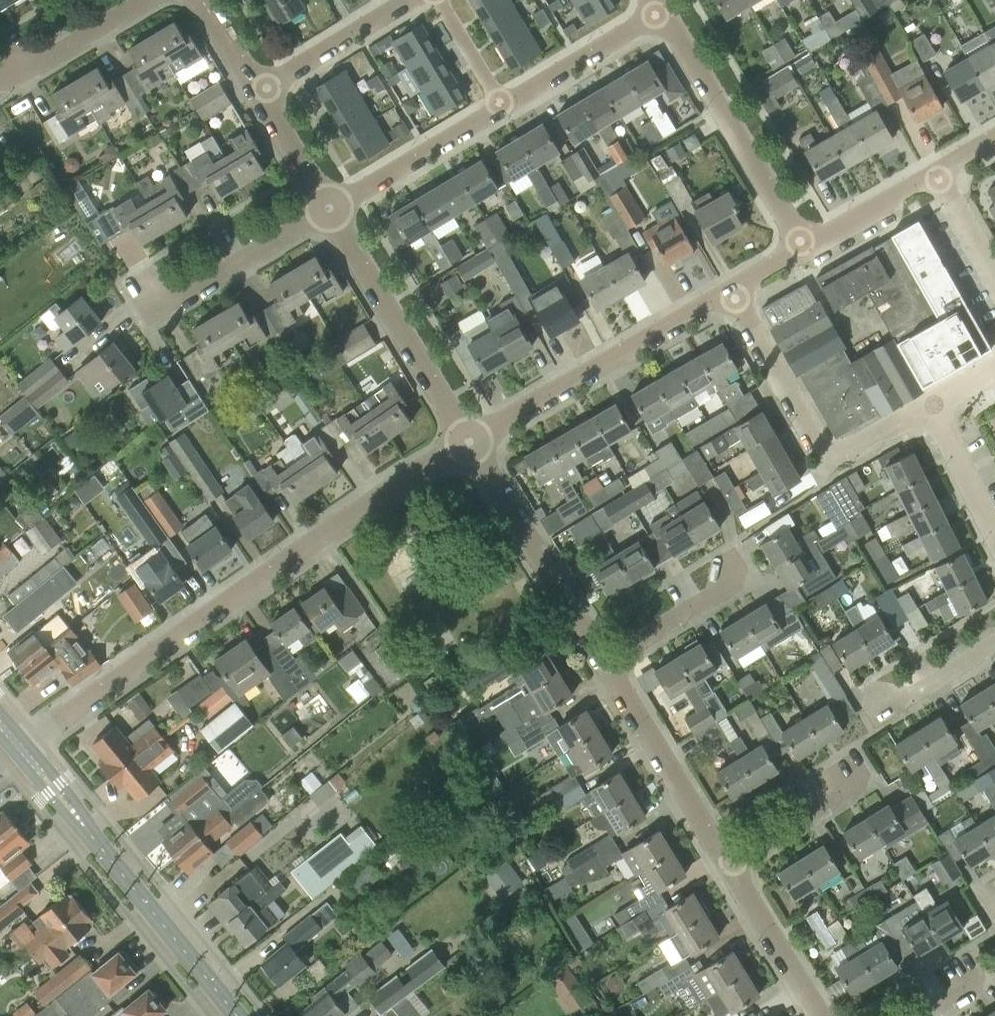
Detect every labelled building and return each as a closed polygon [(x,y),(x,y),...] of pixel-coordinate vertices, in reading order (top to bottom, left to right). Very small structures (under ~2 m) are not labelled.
[(1,10),(16,0),(0,0),(0,9),(1,10)] [(278,25),(304,9),(299,0),(263,0),(278,25)] [(482,21),(511,3),(510,0),(470,0),(482,21)] [(547,5),(551,11),(561,5),(558,0),(555,0),(547,5)] [(587,24),(616,6),(612,0),(572,0),(587,24)] [(746,0),(716,0),(727,18),(749,5),(746,0)] [(893,0),(851,0),(863,19),(893,0)] [(482,21),(497,45),(526,27),(511,3),(482,21)] [(542,8),(532,14),(536,21),(546,15),(542,8)] [(827,11),(817,17),(827,35),(838,28),(827,11)] [(546,15),(536,21),(540,28),(550,22),(546,15)] [(827,35),(817,17),(806,23),(817,41),(827,35)] [(175,21),(152,35),(168,63),(179,56),(185,66),(203,56),(190,35),(184,38),(175,21)] [(572,23),(562,29),(566,36),(576,30),(572,23)] [(393,44),(407,66),(436,49),(421,24),(393,41),(392,42),(393,44)] [(992,45),(994,51),(994,26),(994,25),(984,31),(992,45)] [(526,27),(497,45),(511,69),(541,52),(526,27)] [(911,41),(923,62),(936,54),(923,34),(911,41)] [(138,65),(123,74),(137,98),(147,92),(146,90),(163,80),(157,69),(168,63),(152,35),(129,49),(138,65)] [(379,41),(368,47),(373,55),(374,56),(393,44),(392,42),(393,41),(390,35),(379,41)] [(783,37),(772,44),(783,62),(794,55),(783,37)] [(783,62),(772,44),(762,50),(773,68),(783,62)] [(968,59),(984,86),(994,80),(994,51),(992,45),(968,59)] [(407,66),(421,91),(450,73),(436,49),(407,66)] [(869,75),(880,95),(886,105),(902,95),(916,121),(942,107),(922,71),(913,76),(898,85),(879,50),(860,60),(861,61),(858,63),(861,68),(866,77),(869,75)] [(795,63),(801,73),(816,64),(810,55),(795,63)] [(984,86),(968,59),(945,72),(960,100),(984,86)] [(647,60),(624,73),(642,102),(652,120),(663,137),(667,134),(658,118),(663,115),(658,105),(658,104),(654,95),(664,89),(670,99),(684,91),(666,62),(653,70),(647,60)] [(392,64),(381,71),(386,79),(397,72),(392,64)] [(98,67),(75,81),(97,118),(96,119),(99,124),(111,117),(109,112),(124,103),(126,105),(126,104),(135,119),(146,113),(137,98),(123,74),(108,83),(98,67)] [(869,102),(880,95),(869,75),(866,77),(861,68),(852,72),(869,102)] [(315,88),(330,111),(359,94),(345,70),(315,88)] [(397,72),(386,79),(390,86),(401,79),(397,72)] [(450,73),(421,91),(436,115),(465,97),(450,73)] [(624,73),(602,87),(619,116),(642,102),(624,73)] [(377,75),(367,81),(370,87),(374,85),(381,81),(377,75)] [(97,118),(75,81),(52,94),(61,111),(45,120),(59,144),(70,137),(69,135),(86,125),(96,119),(97,118)] [(190,99),(196,109),(225,92),(218,81),(190,99)] [(376,84),(374,85),(378,92),(385,87),(381,81),(376,84)] [(753,89),(767,113),(779,105),(765,81),(753,89)] [(580,100),(597,129),(598,129),(608,146),(607,147),(617,165),(630,157),(629,155),(621,143),(619,140),(609,122),(619,116),(602,87),(580,100)] [(225,92),(196,109),(203,120),(232,103),(225,92)] [(330,111),(344,135),(373,117),(359,94),(330,111)] [(412,96),(401,103),(407,112),(418,106),(412,96)] [(841,131),(829,138),(845,166),(869,152),(853,124),(846,114),(847,114),(836,96),(825,103),(841,131)] [(575,143),(597,129),(580,100),(557,114),(575,143)] [(876,111),(853,124),(869,152),(892,139),(876,111)] [(373,117),(344,135),(359,161),(388,143),(373,117)] [(651,144),(663,137),(652,120),(641,126),(651,144)] [(403,122),(394,127),(400,137),(408,131),(403,122)] [(542,123),(519,136),(536,166),(537,165),(559,152),(542,123)] [(168,128),(160,133),(163,139),(172,134),(168,128)] [(236,150),(224,156),(241,184),(264,170),(254,154),(260,150),(247,129),(230,139),(236,150)] [(158,132),(144,141),(148,149),(162,140),(158,132)] [(845,166),(829,138),(817,145),(810,133),(799,139),(822,179),(845,166)] [(684,140),(690,150),(700,144),(694,134),(684,140)] [(190,162),(179,168),(193,190),(208,181),(218,198),(241,184),(224,156),(213,135),(202,141),(208,153),(191,163),(190,162)] [(536,166),(519,136),(496,150),(514,179),(526,172),(550,212),(560,206),(550,187),(537,165),(536,166)] [(626,140),(621,143),(629,155),(634,152),(626,140)] [(678,143),(665,150),(671,161),(684,154),(678,143)] [(37,144),(29,149),(36,159),(43,154),(37,144)] [(105,152),(98,156),(102,163),(109,159),(118,154),(112,144),(103,149),(105,152)] [(571,155),(583,175),(584,175),(589,182),(601,174),(584,147),(571,155)] [(574,181),(583,175),(571,155),(562,161),(574,181)] [(480,160),(457,173),(475,203),(498,189),(480,160)] [(605,171),(612,182),(621,176),(615,166),(605,171)] [(136,181),(148,202),(164,229),(187,216),(177,199),(193,190),(179,168),(168,174),(169,175),(153,185),(147,175),(136,181)] [(457,173),(436,186),(453,216),(475,203),(457,173)] [(665,183),(681,211),(694,203),(678,176),(665,183)] [(149,205),(148,202),(136,209),(130,199),(114,208),(113,207),(100,214),(79,180),(66,187),(100,245),(131,227),(141,243),(149,238),(164,229),(149,205)] [(559,182),(550,187),(560,206),(570,200),(559,182)] [(436,186),(412,200),(430,230),(453,216),(436,186)] [(614,210),(626,230),(645,218),(624,186),(606,197),(614,210)] [(695,211),(703,224),(713,242),(741,226),(733,212),(737,209),(728,193),(695,211)] [(430,230),(412,200),(403,206),(401,203),(390,209),(392,212),(391,213),(408,243),(421,235),(442,269),(450,264),(440,246),(430,230)] [(613,211),(601,218),(612,238),(615,237),(627,230),(626,230),(614,210),(613,211)] [(495,213),(485,219),(495,237),(506,231),(495,213)] [(550,247),(562,268),(574,261),(547,213),(534,221),(550,247)] [(674,214),(642,232),(651,248),(657,245),(667,262),(682,254),(684,258),(693,253),(690,249),(692,248),(674,214)] [(495,237),(485,219),(474,225),(485,243),(495,237)] [(909,224),(890,235),(892,238),(894,242),(919,286),(938,318),(938,319),(896,343),(922,388),(933,381),(928,372),(929,372),(934,380),(939,377),(939,378),(963,364),(963,363),(969,360),(969,361),(982,353),(977,344),(986,339),(944,264),(935,269),(931,263),(940,258),(923,228),(914,234),(909,224)] [(451,239),(440,246),(450,264),(461,257),(451,239)] [(882,246),(841,270),(856,295),(866,290),(896,342),(938,318),(919,286),(894,242),(883,248),(882,246)] [(628,253),(604,267),(620,295),(644,281),(628,253)] [(316,256),(293,269),(309,297),(319,291),(325,301),(343,290),(331,269),(325,272),(316,256)] [(502,271),(516,295),(528,288),(514,264),(502,271)] [(620,295),(604,267),(581,280),(597,308),(620,295)] [(279,300),(264,309),(278,332),(288,326),(287,324),(304,314),(298,303),(309,297),(293,269),(270,283),(279,300)] [(455,274),(439,284),(446,296),(463,286),(455,274)] [(821,330),(829,325),(808,289),(802,293),(798,287),(762,308),(798,371),(808,365),(811,370),(836,356),(821,330)] [(536,310),(550,335),(578,319),(564,294),(536,310)] [(503,310),(486,320),(508,359),(532,346),(520,325),(529,319),(515,295),(499,304),(503,310)] [(65,350),(101,321),(81,296),(63,311),(56,302),(39,315),(50,329),(55,329),(61,325),(66,330),(56,338),(65,350)] [(239,301),(216,315),(232,343),(243,336),(249,347),(266,337),(267,339),(278,332),(264,309),(249,318),(239,301)] [(232,343),(216,315),(193,329),(202,345),(183,357),(197,380),(212,372),(210,370),(227,360),(221,349),(232,343)] [(508,359),(486,320),(463,333),(460,329),(448,335),(462,360),(474,353),(485,373),(508,359)] [(335,340),(341,351),(369,334),(363,323),(335,340)] [(369,334),(341,351),(348,362),(376,345),(369,334)] [(99,378),(107,388),(133,367),(113,342),(77,371),(89,386),(99,378)] [(722,342),(699,355),(715,381),(714,382),(719,391),(729,385),(724,376),(737,369),(722,342)] [(699,355),(676,368),(692,395),(714,382),(715,381),(699,355)] [(19,385),(28,396),(59,370),(50,360),(19,385)] [(809,391),(832,432),(853,420),(856,425),(901,399),(884,369),(863,381),(855,366),(809,391)] [(676,368),(654,381),(669,407),(675,418),(676,418),(676,419),(698,406),(692,395),(676,368)] [(59,370),(28,396),(37,406),(67,381),(59,370)] [(164,419),(173,433),(209,410),(192,383),(179,392),(167,374),(151,385),(146,378),(128,389),(141,410),(150,404),(161,420),(164,419)] [(293,381),(285,386),(291,395),(299,390),(293,381)] [(391,381),(364,400),(389,436),(411,421),(400,405),(405,402),(391,381)] [(669,407),(654,381),(631,394),(647,421),(648,420),(654,430),(675,418),(669,407)] [(727,405),(729,408),(736,420),(759,407),(750,391),(727,405)] [(26,395),(0,416),(13,432),(39,411),(26,395)] [(337,418),(326,425),(341,446),(356,436),(367,452),(389,436),(364,400),(338,419),(337,418)] [(615,403),(592,416),(608,443),(631,430),(615,403)] [(729,408),(707,421),(714,433),(736,420),(729,408)] [(741,438),(747,449),(774,433),(761,411),(700,446),(706,456),(721,447),(722,449),(741,438)] [(592,416),(570,429),(585,456),(591,465),(602,458),(604,460),(615,454),(608,443),(592,416)] [(686,436),(685,436),(691,447),(692,446),(714,433),(707,421),(685,434),(686,436)] [(283,441),(286,446),(315,487),(337,472),(326,456),(341,446),(326,425),(317,432),(302,443),(294,433),(283,441)] [(570,429),(547,443),(571,485),(582,478),(573,463),(585,456),(570,429)] [(222,490),(183,433),(170,442),(208,500),(222,490)] [(747,449),(760,471),(787,456),(774,433),(747,449)] [(659,457),(665,467),(694,450),(692,446),(691,447),(685,436),(672,443),(671,442),(655,451),(658,457),(659,457)] [(571,485),(547,443),(525,455),(540,482),(552,475),(567,501),(555,508),(566,524),(587,511),(571,485)] [(168,444),(161,449),(168,457),(164,460),(177,478),(187,470),(168,444)] [(286,446),(276,453),(279,458),(264,469),(262,468),(252,475),(267,497),(282,487),(293,503),(315,487),(286,446)] [(924,475),(913,452),(903,457),(897,447),(877,458),(882,468),(885,466),(896,489),(924,475)] [(698,486),(712,477),(713,477),(713,476),(697,450),(695,451),(694,450),(665,467),(672,480),(688,470),(698,486)] [(787,456),(760,471),(760,472),(747,480),(753,490),(767,483),(773,494),(800,479),(787,456)] [(649,477),(665,467),(659,457),(658,457),(643,467),(649,477)] [(523,459),(511,466),(516,474),(528,467),(523,459)] [(77,463),(70,469),(80,482),(87,476),(77,463)] [(712,477),(721,493),(734,486),(724,470),(713,476),(713,477),(712,477)] [(896,489),(908,512),(936,499),(924,475),(896,489)] [(864,508),(848,480),(846,476),(829,486),(841,505),(850,520),(861,514),(859,511),(864,508)] [(618,477),(603,486),(609,497),(625,487),(618,477)] [(632,509),(654,496),(644,480),(623,494),(629,505),(632,509)] [(234,515),(248,537),(273,520),(262,504),(258,499),(248,484),(236,492),(224,501),(234,515)] [(609,497),(603,486),(587,496),(594,507),(609,497)] [(734,486),(721,493),(731,511),(733,510),(744,530),(768,515),(759,501),(747,509),(734,486)] [(836,530),(841,527),(840,527),(850,520),(841,505),(829,486),(819,493),(816,496),(831,522),(836,529),(836,530)] [(697,490),(676,503),(682,514),(681,514),(697,541),(719,527),(697,490)] [(144,501),(168,536),(182,526),(157,491),(144,501)] [(6,545),(5,544),(24,530),(42,516),(24,492),(6,507),(13,516),(0,527),(0,550),(6,545)] [(629,505),(623,494),(603,506),(612,522),(632,509),(629,505)] [(916,528),(919,535),(947,521),(936,499),(908,512),(909,513),(886,525),(886,526),(891,537),(892,540),(916,528)] [(67,502),(66,507),(68,511),(73,512),(77,509),(78,505),(75,501),(71,500),(67,502)] [(682,514),(676,503),(664,510),(667,515),(649,525),(656,537),(662,534),(674,555),(676,554),(678,558),(689,551),(687,547),(697,541),(681,514),(682,514)] [(190,545),(187,547),(203,569),(231,549),(215,527),(206,514),(195,522),(181,532),(190,545)] [(631,581),(615,554),(590,514),(568,527),(578,543),(591,535),(595,542),(594,542),(605,561),(579,576),(589,593),(603,584),(609,595),(631,581)] [(861,514),(850,520),(859,535),(870,528),(861,514)] [(43,517),(42,516),(24,530),(41,554),(61,539),(44,517),(43,517)] [(143,527),(158,549),(169,540),(155,519),(143,527)] [(840,527),(841,527),(849,541),(859,535),(850,520),(840,527)] [(947,521),(919,535),(931,559),(959,545),(947,521)] [(886,526),(877,530),(882,541),(891,537),(886,526)] [(761,543),(775,566),(801,550),(788,527),(761,543)] [(864,543),(873,559),(884,552),(875,537),(864,543)] [(638,541),(615,554),(631,581),(641,575),(643,578),(654,571),(652,568),(654,567),(638,541)] [(801,550),(775,566),(788,589),(815,573),(808,561),(821,553),(815,543),(802,551),(801,550)] [(0,550),(0,576),(16,563),(10,556),(13,554),(6,545),(0,550)] [(168,563),(159,550),(148,558),(140,548),(130,556),(138,565),(136,567),(159,600),(183,583),(169,563),(168,563)] [(884,552),(873,559),(882,575),(894,568),(884,552)] [(935,566),(947,590),(975,576),(963,553),(935,566)] [(23,583),(7,596),(15,605),(52,575),(61,568),(54,558),(31,576),(23,583)] [(15,605),(3,615),(16,631),(65,591),(52,575),(15,605)] [(975,576),(947,590),(933,597),(938,608),(953,601),(959,614),(986,600),(975,576)] [(835,597),(849,589),(842,577),(835,582),(828,586),(835,597)] [(142,597),(133,584),(118,594),(127,607),(142,597)] [(302,602),(313,618),(321,629),(334,620),(339,628),(364,611),(347,586),(331,597),(324,586),(302,602)] [(828,586),(813,595),(820,607),(835,597),(828,586)] [(909,619),(906,613),(896,598),(891,589),(876,598),(893,627),(909,619)] [(907,591),(896,598),(906,613),(917,606),(907,591)] [(765,603),(743,616),(759,643),(764,652),(804,628),(793,609),(775,619),(765,603)] [(845,612),(855,628),(872,655),(894,641),(872,606),(867,605),(858,610),(856,606),(845,612)] [(906,613),(909,619),(915,629),(926,622),(917,606),(906,613)] [(271,623),(282,640),(285,644),(297,636),(305,648),(317,639),(295,607),(271,623)] [(759,643),(743,616),(720,630),(736,656),(759,643)] [(8,652),(21,667),(70,627),(63,619),(39,639),(34,632),(8,652)] [(70,627),(21,667),(33,683),(57,663),(63,669),(62,671),(72,685),(101,665),(91,650),(88,652),(76,638),(78,637),(70,627)] [(855,628),(832,642),(849,669),(872,655),(855,628)] [(716,669),(700,643),(699,643),(696,639),(685,647),(687,650),(677,656),(703,699),(713,693),(704,676),(716,669)] [(217,661),(228,677),(238,692),(268,672),(246,640),(217,661)] [(375,649),(388,669),(397,663),(383,644),(375,649)] [(274,657),(283,669),(297,690),(311,681),(287,648),(274,657)] [(353,650),(341,659),(352,673),(364,664),(353,650)] [(511,703),(532,690),(531,690),(558,673),(545,652),(520,667),(512,654),(461,685),(468,696),(496,679),(498,682),(512,673),(519,684),(505,693),(511,703)] [(684,718),(693,733),(715,719),(703,699),(677,656),(655,670),(671,696),(683,689),(696,711),(684,718)] [(821,656),(811,662),(819,677),(816,679),(830,702),(844,693),(821,656)] [(297,690),(283,669),(268,679),(283,700),(297,690)] [(531,690),(532,690),(544,711),(572,695),(558,673),(531,690)] [(737,680),(742,690),(743,690),(748,699),(750,702),(765,692),(758,680),(754,683),(749,673),(737,680)] [(423,682),(429,691),(438,685),(433,676),(423,682)] [(983,689),(994,709),(994,682),(983,689)] [(200,729),(218,753),(253,725),(234,702),(222,686),(208,698),(220,713),(200,729)] [(981,761),(987,770),(994,766),(994,749),(986,734),(981,736),(977,730),(994,718),(994,709),(983,689),(960,703),(970,719),(960,726),(981,761)] [(727,700),(732,708),(748,699),(743,690),(742,690),(727,700)] [(139,695),(127,703),(138,718),(150,710),(139,695)] [(745,718),(760,744),(761,744),(771,737),(760,719),(750,702),(748,699),(732,708),(740,722),(745,718)] [(804,717),(820,744),(843,730),(827,703),(804,717)] [(478,707),(461,718),(468,729),(485,719),(478,707)] [(420,709),(412,716),(418,724),(427,717),(420,709)] [(559,742),(565,752),(599,731),(585,710),(558,726),(553,718),(543,725),(542,724),(521,737),(527,745),(527,746),(529,748),(547,737),(552,746),(559,742)] [(515,726),(521,737),(542,724),(536,713),(515,726)] [(760,719),(771,737),(782,754),(792,748),(798,758),(820,744),(804,717),(781,731),(770,713),(760,719)] [(940,716),(917,730),(934,756),(956,742),(940,716)] [(715,719),(693,733),(702,748),(713,742),(711,740),(724,733),(715,719)] [(282,735),(291,746),(302,737),(294,725),(282,735)] [(99,764),(109,776),(161,734),(154,726),(140,737),(134,730),(124,738),(114,726),(93,743),(102,755),(101,756),(99,764)] [(934,756),(917,730),(895,744),(911,770),(923,763),(933,779),(943,772),(934,756)] [(545,806),(559,798),(558,797),(579,785),(574,776),(612,753),(599,731),(565,752),(572,764),(565,768),(570,775),(551,786),(552,788),(539,795),(545,806)] [(161,734),(109,776),(119,789),(127,789),(137,801),(161,781),(151,769),(174,750),(167,741),(161,734)] [(521,737),(508,745),(513,754),(527,746),(527,745),(521,737)] [(729,743),(738,758),(739,758),(755,784),(778,770),(761,744),(760,744),(749,751),(740,737),(729,743)] [(739,758),(738,758),(716,771),(733,798),(755,784),(739,758)] [(966,770),(971,780),(987,770),(981,761),(966,770)] [(994,810),(994,783),(987,770),(971,780),(978,792),(983,790),(994,810)] [(586,803),(594,817),(632,794),(619,772),(592,789),(596,796),(586,803)] [(163,842),(175,857),(225,817),(263,787),(257,779),(244,780),(220,799),(198,773),(169,797),(171,801),(188,821),(163,842)] [(923,790),(913,796),(922,812),(955,791),(950,782),(927,796),(923,790)] [(558,797),(559,798),(564,807),(585,794),(579,785),(558,797)] [(632,794),(594,817),(589,820),(590,822),(592,824),(593,825),(595,827),(597,828),(600,829),(602,829),(605,829),(606,829),(614,825),(618,832),(645,815),(632,794)] [(888,803),(866,817),(882,844),(881,844),(885,850),(928,823),(921,813),(922,812),(913,796),(911,797),(911,796),(891,808),(888,803)] [(16,827),(4,811),(0,815),(0,840),(16,827)] [(976,825),(992,852),(994,850),(994,813),(976,825)] [(938,836),(948,854),(953,862),(964,856),(970,865),(992,852),(976,825),(971,816),(938,836)] [(225,817),(175,857),(187,872),(213,851),(208,845),(232,825),(225,817)] [(882,844),(866,817),(843,831),(859,858),(881,844),(882,844)] [(523,821),(512,828),(519,838),(530,831),(523,821)] [(226,842),(237,855),(262,834),(251,822),(226,842)] [(293,870),(313,895),(360,859),(378,847),(360,825),(344,838),(341,834),(293,870)] [(31,862),(23,852),(19,854),(17,851),(28,842),(16,827),(0,840),(0,867),(10,880),(31,862)] [(635,876),(638,874),(638,873),(672,852),(659,830),(621,853),(635,876)] [(566,860),(573,872),(596,858),(595,857),(613,846),(616,845),(609,833),(588,845),(566,860)] [(823,844),(800,858),(817,884),(839,870),(823,844)] [(596,858),(573,872),(566,877),(571,886),(582,883),(582,884),(609,873),(604,865),(619,856),(613,846),(595,857),(596,858)] [(626,908),(632,918),(663,899),(658,890),(685,874),(672,852),(638,873),(638,874),(645,885),(638,889),(643,897),(626,908)] [(948,854),(932,864),(943,884),(960,874),(953,862),(948,854)] [(893,863),(902,878),(916,870),(907,855),(893,863)] [(817,884),(800,858),(778,872),(794,898),(817,884)] [(507,880),(496,888),(502,896),(519,883),(504,863),(498,868),(507,880)] [(274,897),(285,888),(278,880),(272,885),(262,872),(255,877),(250,870),(211,901),(246,945),(286,912),(274,897)] [(880,880),(864,889),(871,901),(886,892),(880,880)] [(871,901),(864,889),(847,899),(853,910),(871,901)] [(665,928),(669,936),(709,912),(708,912),(702,901),(698,903),(692,893),(669,907),(663,899),(632,918),(616,929),(623,940),(639,930),(646,940),(658,933),(658,932),(665,928)] [(0,905),(0,931),(25,911),(12,895),(0,905)] [(21,939),(30,950),(82,908),(72,896),(64,895),(43,912),(44,913),(32,922),(36,927),(21,939)] [(947,900),(924,914),(940,940),(963,927),(947,900)] [(261,963),(279,985),(305,964),(294,951),(337,915),(326,901),(298,924),(282,937),(287,942),(261,963)] [(894,913),(883,920),(904,955),(914,949),(918,954),(940,940),(924,914),(916,901),(895,913),(894,913)] [(82,908),(30,950),(38,959),(43,955),(53,968),(71,953),(69,950),(73,947),(70,944),(90,928),(92,920),(82,908)] [(806,917),(815,933),(826,927),(816,911),(806,917)] [(659,985),(669,979),(669,978),(690,965),(685,957),(719,936),(706,916),(710,913),(709,912),(708,912),(709,912),(669,936),(670,937),(669,938),(680,956),(680,957),(663,967),(638,983),(644,994),(659,985)] [(860,936),(851,941),(875,980),(897,967),(894,961),(904,955),(883,920),(872,926),(881,940),(867,948),(860,936)] [(826,927),(815,933),(824,948),(835,942),(826,927)] [(875,980),(851,941),(840,948),(848,960),(836,967),(852,994),(875,980)] [(391,955),(381,942),(363,957),(360,954),(344,966),(347,970),(327,986),(326,986),(311,998),(314,1001),(301,1012),(304,1015),(340,1015),(345,1013),(335,1000),(357,982),(359,984),(374,972),(372,969),(391,955)] [(445,966),(431,949),(406,968),(413,977),(403,984),(396,975),(368,996),(382,1014),(445,966)] [(701,1001),(705,998),(719,989),(746,973),(732,951),(695,974),(690,965),(669,978),(669,979),(659,985),(666,996),(689,982),(701,1001)] [(68,1012),(71,1015),(91,1015),(113,998),(115,999),(127,990),(122,983),(135,973),(118,952),(94,972),(91,969),(32,1015),(63,1015),(68,1012)] [(34,991),(45,1005),(91,968),(80,954),(34,991)] [(576,955),(568,962),(572,968),(581,962),(576,955)] [(547,979),(570,1013),(590,1000),(567,966),(547,979)] [(759,994),(746,973),(719,989),(705,998),(716,1015),(723,1015),(759,994)] [(157,1000),(157,997),(154,992),(151,992),(148,989),(124,1008),(122,1006),(109,1015),(157,1015),(165,1009),(157,1000)] [(392,1007),(381,1015),(399,1015),(392,1007)]
